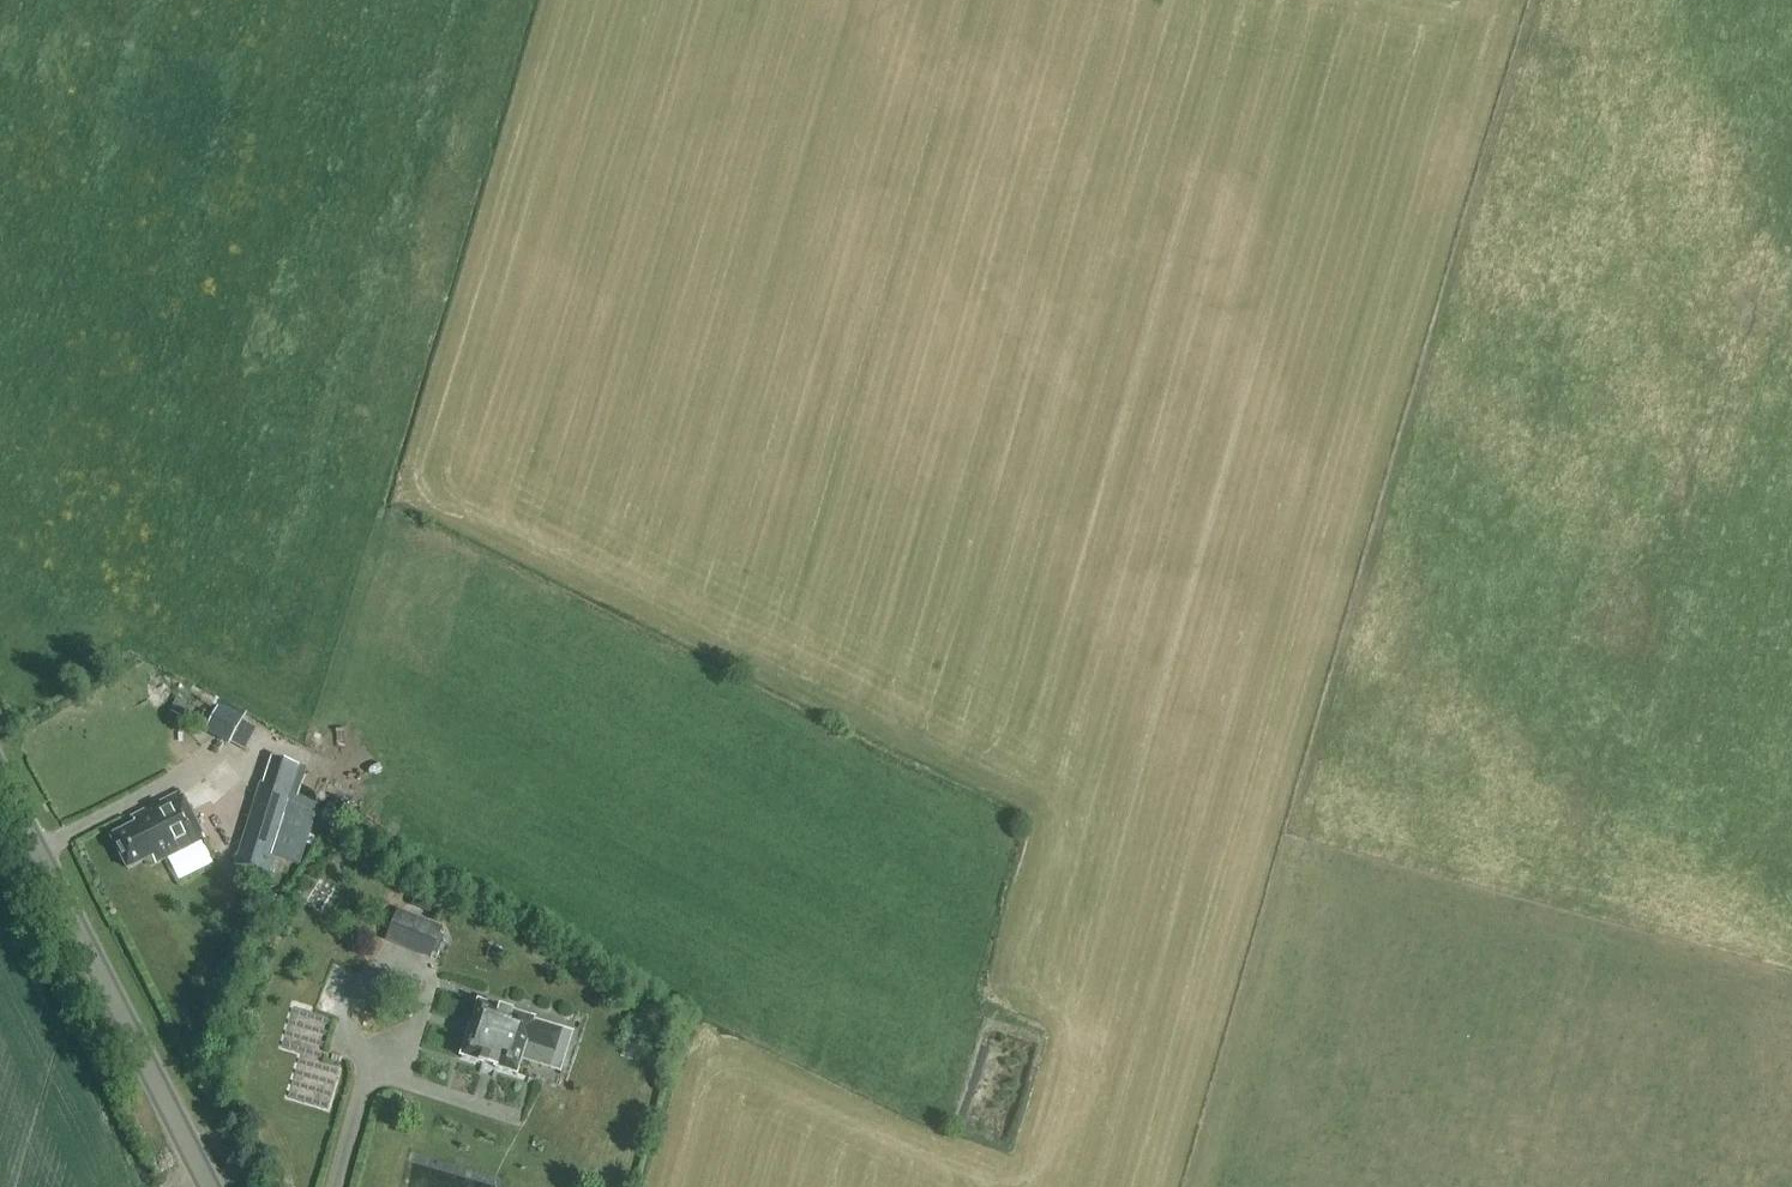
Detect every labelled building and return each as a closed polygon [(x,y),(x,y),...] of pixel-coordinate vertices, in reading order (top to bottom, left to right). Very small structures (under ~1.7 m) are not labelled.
[(218,707),(204,734),(229,747),(243,720),(218,707)] [(297,799),(306,768),(270,757),(261,785),(259,784),(232,868),(269,879),(275,859),(271,858),(290,797),(297,799)] [(154,866),(203,840),(180,797),(131,820),(134,826),(109,839),(126,872),(151,859),(154,866)] [(443,929),(427,923),(415,954),(430,960),(443,929)] [(460,1060),(517,1078),(522,1063),(551,1072),(564,1031),(535,1022),(536,1020),(478,1002),(460,1060)] [(340,1069),(303,1061),(296,1089),(334,1098),(340,1069)]
